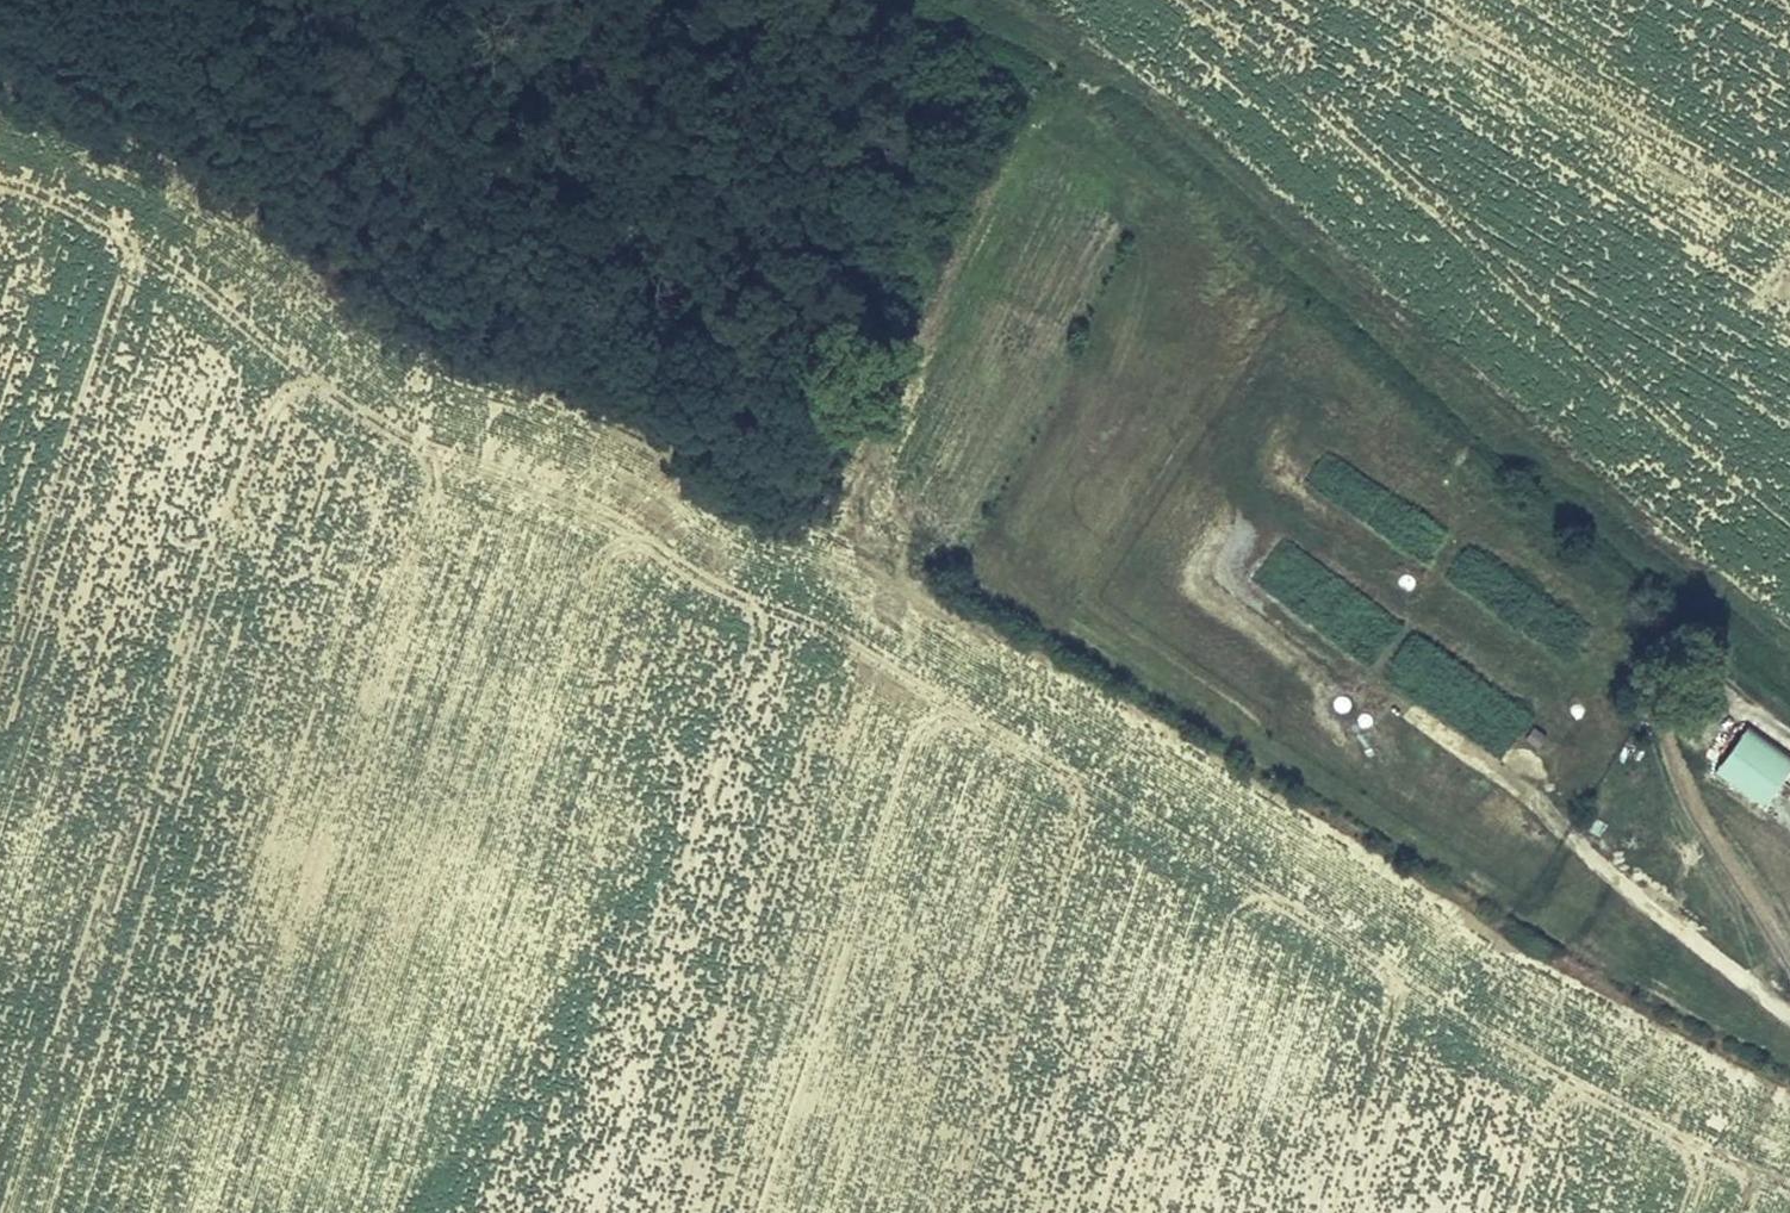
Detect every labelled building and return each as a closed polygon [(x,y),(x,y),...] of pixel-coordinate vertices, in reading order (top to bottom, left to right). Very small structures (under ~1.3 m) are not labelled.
[(1748,727),(1713,774),(1760,808),(1789,769),(1789,758),(1748,727)]
